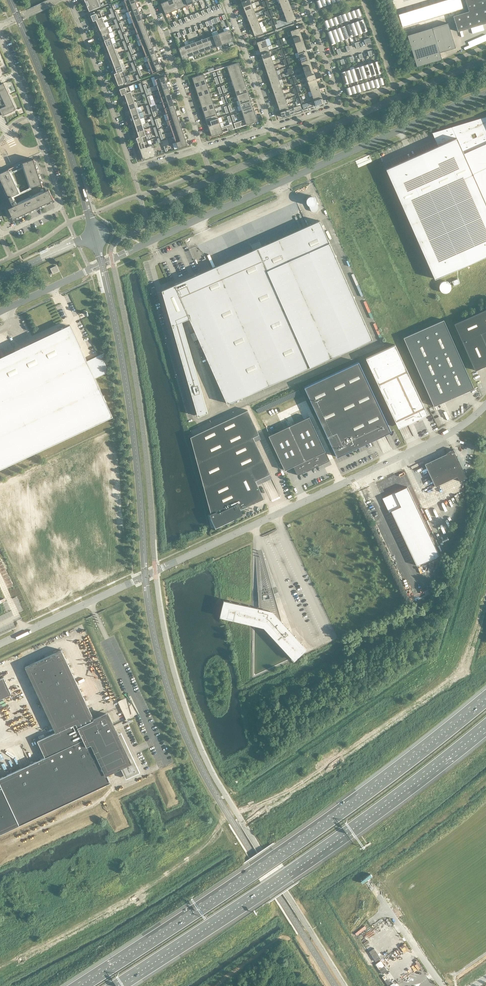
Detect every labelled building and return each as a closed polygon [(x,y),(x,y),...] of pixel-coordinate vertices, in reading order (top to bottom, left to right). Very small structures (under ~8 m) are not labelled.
[(85,1),(89,11),(100,6),(102,6),(102,5),(105,4),(104,3),(103,2),(101,3),(99,0),(85,0),(85,1)] [(173,0),(169,0),(167,1),(171,12),(177,10),(173,0)] [(179,0),(173,0),(177,10),(182,7),(179,0)] [(444,0),(437,3),(441,16),(448,13),(444,0)] [(444,0),(448,13),(456,11),(452,0),(446,0),(444,0)] [(456,11),(464,9),(461,0),(452,0),(456,11)] [(469,11),(485,6),(485,0),(465,0),(469,11)] [(171,12),(167,1),(161,3),(165,14),(171,12)] [(138,8),(136,2),(126,6),(128,11),(138,8)] [(437,3),(429,5),(433,18),(441,16),(437,3)] [(429,5),(421,7),(425,20),(433,18),(429,5)] [(469,11),(453,16),(458,32),(485,23),(485,6),(469,11)] [(421,7),(414,10),(418,22),(425,20),(421,7)] [(140,13),(138,8),(128,11),(131,17),(140,13)] [(355,10),(363,32),(367,31),(367,30),(363,19),(363,20),(360,21),(358,16),(361,15),(362,15),(360,9),(359,9),(359,8),(359,9),(355,10)] [(350,12),(353,18),(356,17),(357,22),(354,23),(358,34),(359,34),(362,32),(363,33),(363,32),(355,10),(354,10),(355,10),(351,12),(351,11),(350,11),(350,12)] [(414,10),(406,12),(410,25),(418,22),(414,10)] [(95,13),(94,11),(90,13),(91,15),(93,21),(102,17),(100,11),(95,13)] [(346,14),(354,35),(354,36),(354,35),(358,34),(354,23),(351,24),(350,20),(349,19),(353,18),(350,12),(346,13),(346,14)] [(406,12),(398,14),(402,27),(410,25),(406,12)] [(142,19),(140,13),(131,17),(133,23),(142,19)] [(341,15),(344,21),(347,20),(348,25),(345,26),(349,37),(350,37),(349,37),(353,35),(353,36),(354,36),(354,35),(346,14),(346,13),(345,13),(346,14),(342,15),(341,15)] [(296,19),(294,14),(286,17),(288,22),(296,19)] [(337,17),(345,38),(345,39),(345,38),(349,37),(345,26),(342,27),(340,23),(344,21),(341,15),(337,17),(337,16),(337,17)] [(332,18),(335,25),(338,24),(339,28),(336,29),(340,40),(340,41),(341,40),(340,40),(344,39),(345,39),(345,38),(337,17),(337,16),(336,16),(337,17),(333,18),(332,18)] [(104,22),(102,17),(93,21),(95,26),(104,22)] [(328,20),(336,42),(340,40),(340,41),(340,40),(336,29),(333,30),(331,26),(335,25),(332,18),(332,19),(328,20),(328,19),(328,20)] [(144,24),(142,19),(133,23),(135,28),(144,24)] [(335,42),(336,42),(328,20),(327,20),(324,22),(323,21),(323,22),(325,28),(326,28),(329,27),(330,31),(327,32),(331,44),(331,43),(331,44),(332,44),(331,43),(335,42),(336,42),(335,42)] [(107,28),(104,22),(95,26),(98,31),(107,28)] [(407,35),(415,61),(417,67),(442,59),(440,52),(455,48),(448,23),(407,35)] [(147,30),(144,24),(135,28),(137,34),(147,30)] [(263,32),(261,27),(253,30),(254,35),(263,32)] [(109,33),(107,28),(98,31),(100,37),(109,33)] [(291,31),(293,38),(301,35),(299,28),(291,31)] [(234,40),(230,29),(224,32),(228,43),(234,40)] [(149,36),(147,30),(137,34),(136,34),(138,40),(139,39),(149,36)] [(228,43),(224,32),(218,34),(222,45),(228,43)] [(111,38),(109,33),(100,37),(102,42),(111,38)] [(222,45),(218,34),(213,36),(217,47),(222,45)] [(151,41),(149,36),(139,39),(142,45),(151,41)] [(217,47),(213,36),(207,38),(211,49),(217,47)] [(113,44),(111,38),(102,42),(104,47),(113,44)] [(211,49),(207,38),(201,40),(205,51),(211,49)] [(257,42),(259,49),(268,46),(265,39),(257,42)] [(205,51),(201,40),(196,42),(200,53),(205,51)] [(153,47),(151,41),(142,45),(144,51),(153,47)] [(200,53),(196,42),(190,44),(194,55),(200,53)] [(115,49),(113,44),(104,47),(106,53),(115,49)] [(194,55),(190,44),(184,46),(188,57),(194,55)] [(188,57),(184,46),(178,48),(182,59),(188,57)] [(155,52),(153,47),(144,51),(146,56),(155,52)] [(116,49),(115,49),(106,53),(108,58),(118,54),(116,49)] [(158,58),(155,52),(146,56),(148,62),(158,58)] [(120,59),(118,54),(108,58),(110,63),(119,60),(120,59)] [(160,64),(158,58),(148,62),(150,67),(160,64)] [(121,65),(119,60),(110,63),(112,69),(121,65)] [(373,63),(380,85),(384,84),(385,83),(383,77),(382,77),(379,78),(378,74),(381,73),(378,61),(377,61),(377,62),(373,63),(373,62),(373,63)] [(227,66),(229,71),(240,67),(238,62),(227,66)] [(368,64),(372,75),(375,74),(376,79),(373,80),(375,86),(375,87),(376,87),(376,86),(379,85),(380,85),(373,63),(373,62),(372,63),(373,63),(369,64),(368,64)] [(162,69),(160,64),(150,67),(153,73),(162,69)] [(364,66),(371,88),(375,86),(375,87),(375,86),(373,80),(370,81),(369,76),(372,75),(368,64),(364,66),(364,65),(364,66)] [(123,70),(121,65),(112,69),(114,74),(123,70)] [(359,67),(363,78),(366,77),(367,82),(364,83),(366,89),(366,90),(366,89),(370,88),(371,88),(370,88),(371,88),(364,66),(364,65),(363,65),(363,66),(360,67),(359,67)] [(242,72),(240,67),(229,71),(230,76),(242,72)] [(355,69),(361,91),(361,90),(362,91),(362,90),(366,89),(366,90),(366,89),(364,83),(361,84),(359,79),(363,78),(359,67),(355,68),(355,69)] [(350,70),(353,81),(357,80),(358,85),(355,86),(357,92),(361,91),(355,69),(354,68),(354,69),(350,70),(350,69),(350,70)] [(125,76),(123,70),(114,74),(116,79),(125,76)] [(278,70),(276,70),(267,73),(269,78),(280,75),(278,70)] [(346,71),(345,71),(352,93),(352,94),(353,94),(353,93),(356,92),(357,93),(357,92),(355,86),(352,87),(350,82),(353,81),(350,70),(346,71),(345,71),(346,71)] [(352,93),(345,71),(341,73),(341,72),(341,73),(344,84),(345,84),(348,83),(349,87),(346,88),(345,88),(347,95),(348,95),(352,93),(352,94),(352,93)] [(243,77),(242,72),(230,76),(232,81),(243,77)] [(192,78),(194,83),(205,79),(204,74),(192,78)] [(281,79),(280,75),(269,78),(271,83),(279,80),(281,79)] [(127,82),(125,76),(116,79),(119,87),(123,85),(123,83),(127,82)] [(155,79),(157,85),(166,82),(164,76),(155,79)] [(245,82),(243,77),(232,81),(233,86),(245,82)] [(2,114),(3,116),(16,109),(4,83),(2,84),(0,79),(0,115),(2,114)] [(207,84),(205,79),(194,83),(195,87),(207,84)] [(168,88),(166,82),(157,85),(159,91),(168,88)] [(246,87),(245,82),(233,86),(235,91),(246,87)] [(208,89),(207,84),(195,87),(197,92),(208,89)] [(131,91),(129,86),(119,89),(122,95),(122,94),(131,91)] [(248,92),(246,87),(235,91),(237,95),(248,92)] [(170,93),(168,88),(159,91),(161,97),(170,93)] [(210,93),(208,89),(197,92),(199,97),(210,93)] [(133,97),(131,91),(122,94),(122,95),(124,100),(133,97)] [(250,96),(248,92),(237,95),(238,100),(250,96)] [(172,99),(170,93),(161,97),(163,102),(172,99)] [(212,98),(210,93),(199,97),(200,102),(212,98)] [(251,101),(250,96),(238,100),(240,105),(251,101)] [(135,102),(133,97),(124,100),(126,105),(135,102)] [(213,103),(212,98),(200,102),(202,107),(213,103)] [(324,103),(322,98),(314,101),(314,100),(302,104),(304,110),(324,103)] [(174,105),(172,99),(163,102),(164,108),(174,105)] [(253,106),(251,101),(240,105),(241,110),(253,106)] [(137,107),(135,102),(126,105),(127,111),(137,107)] [(215,108),(213,103),(202,107),(203,112),(215,108)] [(176,111),(174,105),(164,108),(166,114),(176,111)] [(302,110),(300,105),(289,109),(280,112),(282,117),(302,110)] [(254,111),(253,106),(241,110),(243,115),(254,111)] [(138,113),(137,107),(127,111),(129,116),(138,113)] [(217,113),(215,108),(203,112),(205,117),(217,113)] [(178,116),(176,111),(166,114),(168,119),(178,116)] [(256,116),(254,111),(243,115),(245,119),(245,120),(256,116)] [(140,118),(138,113),(129,116),(131,121),(140,118)] [(218,118),(217,113),(205,117),(207,121),(218,118)] [(180,122),(178,116),(168,119),(170,125),(180,122)] [(258,121),(256,116),(245,120),(245,119),(234,123),(236,128),(241,126),(240,123),(245,121),(246,124),(246,125),(258,121)] [(431,133),(432,133),(438,146),(386,169),(435,279),(485,256),(485,116),(431,133)] [(142,124),(140,118),(131,121),(133,127),(142,124)] [(220,122),(218,118),(207,121),(208,126),(220,122)] [(182,128),(180,122),(170,125),(172,131),(182,128)] [(221,127),(220,122),(208,126),(210,131),(221,127)] [(144,129),(142,124),(133,127),(135,132),(144,129)] [(234,129),(232,124),(221,127),(210,131),(212,136),(223,132),(222,129),(227,127),(228,130),(228,131),(234,129)] [(183,133),(182,128),(172,131),(174,137),(183,133)] [(146,135),(144,129),(135,132),(137,138),(146,135)] [(185,139),(183,133),(174,137),(176,142),(185,139)] [(147,140),(146,135),(137,138),(138,143),(147,140)] [(187,145),(185,139),(176,142),(178,148),(187,145)] [(149,145),(147,140),(138,143),(140,149),(153,145),(153,144),(149,145)] [(156,155),(153,145),(140,149),(143,159),(156,155)] [(0,173),(0,178),(13,206),(8,208),(13,218),(54,199),(49,189),(44,191),(34,159),(23,162),(0,173)] [(311,210),(312,211),(313,211),(313,212),(314,212),(315,212),(316,212),(316,211),(317,211),(318,210),(318,209),(319,208),(319,207),(318,207),(318,206),(316,201),(316,200),(316,199),(316,198),(315,198),(315,197),(314,197),(314,196),(313,196),(312,196),(311,196),(310,196),(309,196),(308,197),(307,198),(307,199),(306,200),(306,201),(306,202),(307,202),(307,203),(308,204),(309,205),(311,209),(311,210)] [(320,220),(247,252),(300,371),(372,339),(320,220)] [(300,371),(247,252),(174,285),(162,290),(172,327),(198,416),(207,412),(182,322),(181,322),(189,318),(227,403),(300,371)] [(59,271),(57,265),(50,268),(53,274),(59,271)] [(454,323),(485,336),(485,309),(454,323)] [(474,388),(444,319),(403,337),(434,406),(474,388)] [(454,323),(475,370),(485,365),(485,336),(454,323)] [(0,363),(0,469),(110,418),(103,404),(106,402),(95,378),(108,372),(104,353),(87,361),(70,325),(64,327),(63,326),(59,328),(60,329),(15,351),(17,355),(0,363)] [(427,414),(395,344),(366,358),(395,421),(409,414),(411,418),(412,420),(415,419),(416,419),(427,414)] [(391,431),(358,362),(304,387),(337,457),(352,450),(355,448),(355,449),(356,449),(355,448),(372,440),(367,431),(385,423),(389,432),(391,431)] [(248,410),(193,435),(190,437),(211,515),(210,516),(215,527),(237,517),(236,516),(241,514),(240,510),(264,498),(255,480),(270,473),(253,437),(259,434),(248,410)] [(329,460),(309,417),(268,436),(285,470),(293,466),(297,475),(329,460)] [(467,478),(453,449),(446,452),(446,453),(425,464),(435,486),(457,476),(459,481),(467,478)] [(394,492),(382,498),(389,512),(391,511),(417,565),(440,555),(407,486),(394,492)] [(253,606),(223,599),(219,616),(252,624),(263,627),(294,660),(307,648),(273,611),(253,606)] [(25,667),(55,732),(92,715),(61,650),(25,667)] [(0,678),(0,699),(11,693),(3,677),(0,678)] [(92,715),(55,732),(37,740),(45,757),(66,803),(110,782),(105,771),(120,765),(126,778),(140,772),(121,732),(116,734),(106,713),(94,719),(92,715)] [(45,757),(0,778),(0,783),(19,825),(66,803),(45,757)] [(19,825),(0,783),(0,834),(19,825)]
